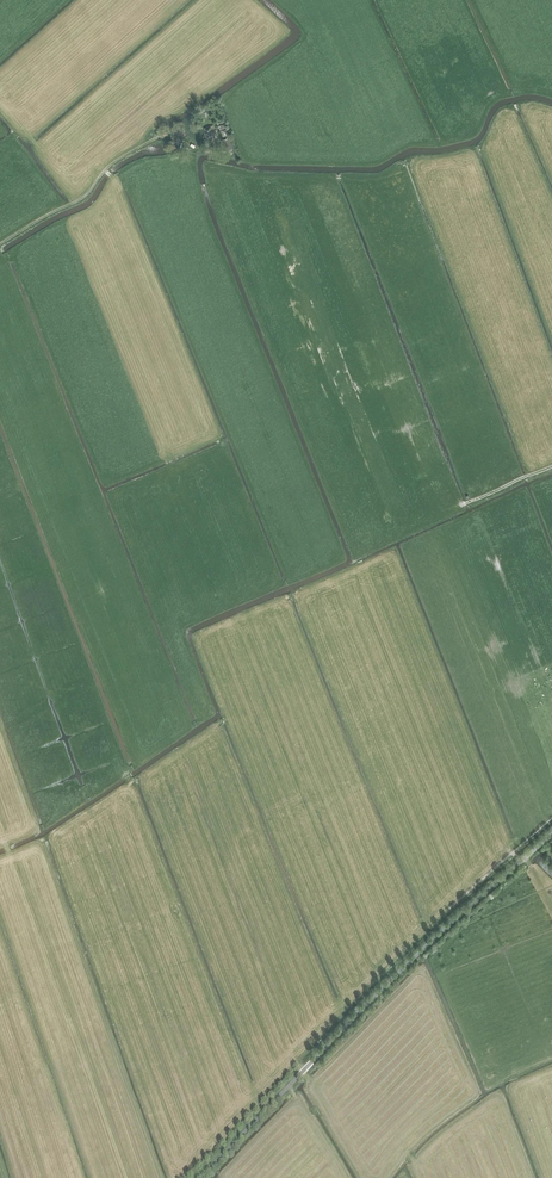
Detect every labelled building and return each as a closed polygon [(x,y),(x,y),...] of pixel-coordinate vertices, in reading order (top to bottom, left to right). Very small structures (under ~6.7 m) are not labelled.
[(207,138),(217,135),(213,125),(204,129),(207,138)] [(226,151),(232,149),(229,138),(222,140),(226,151)]
